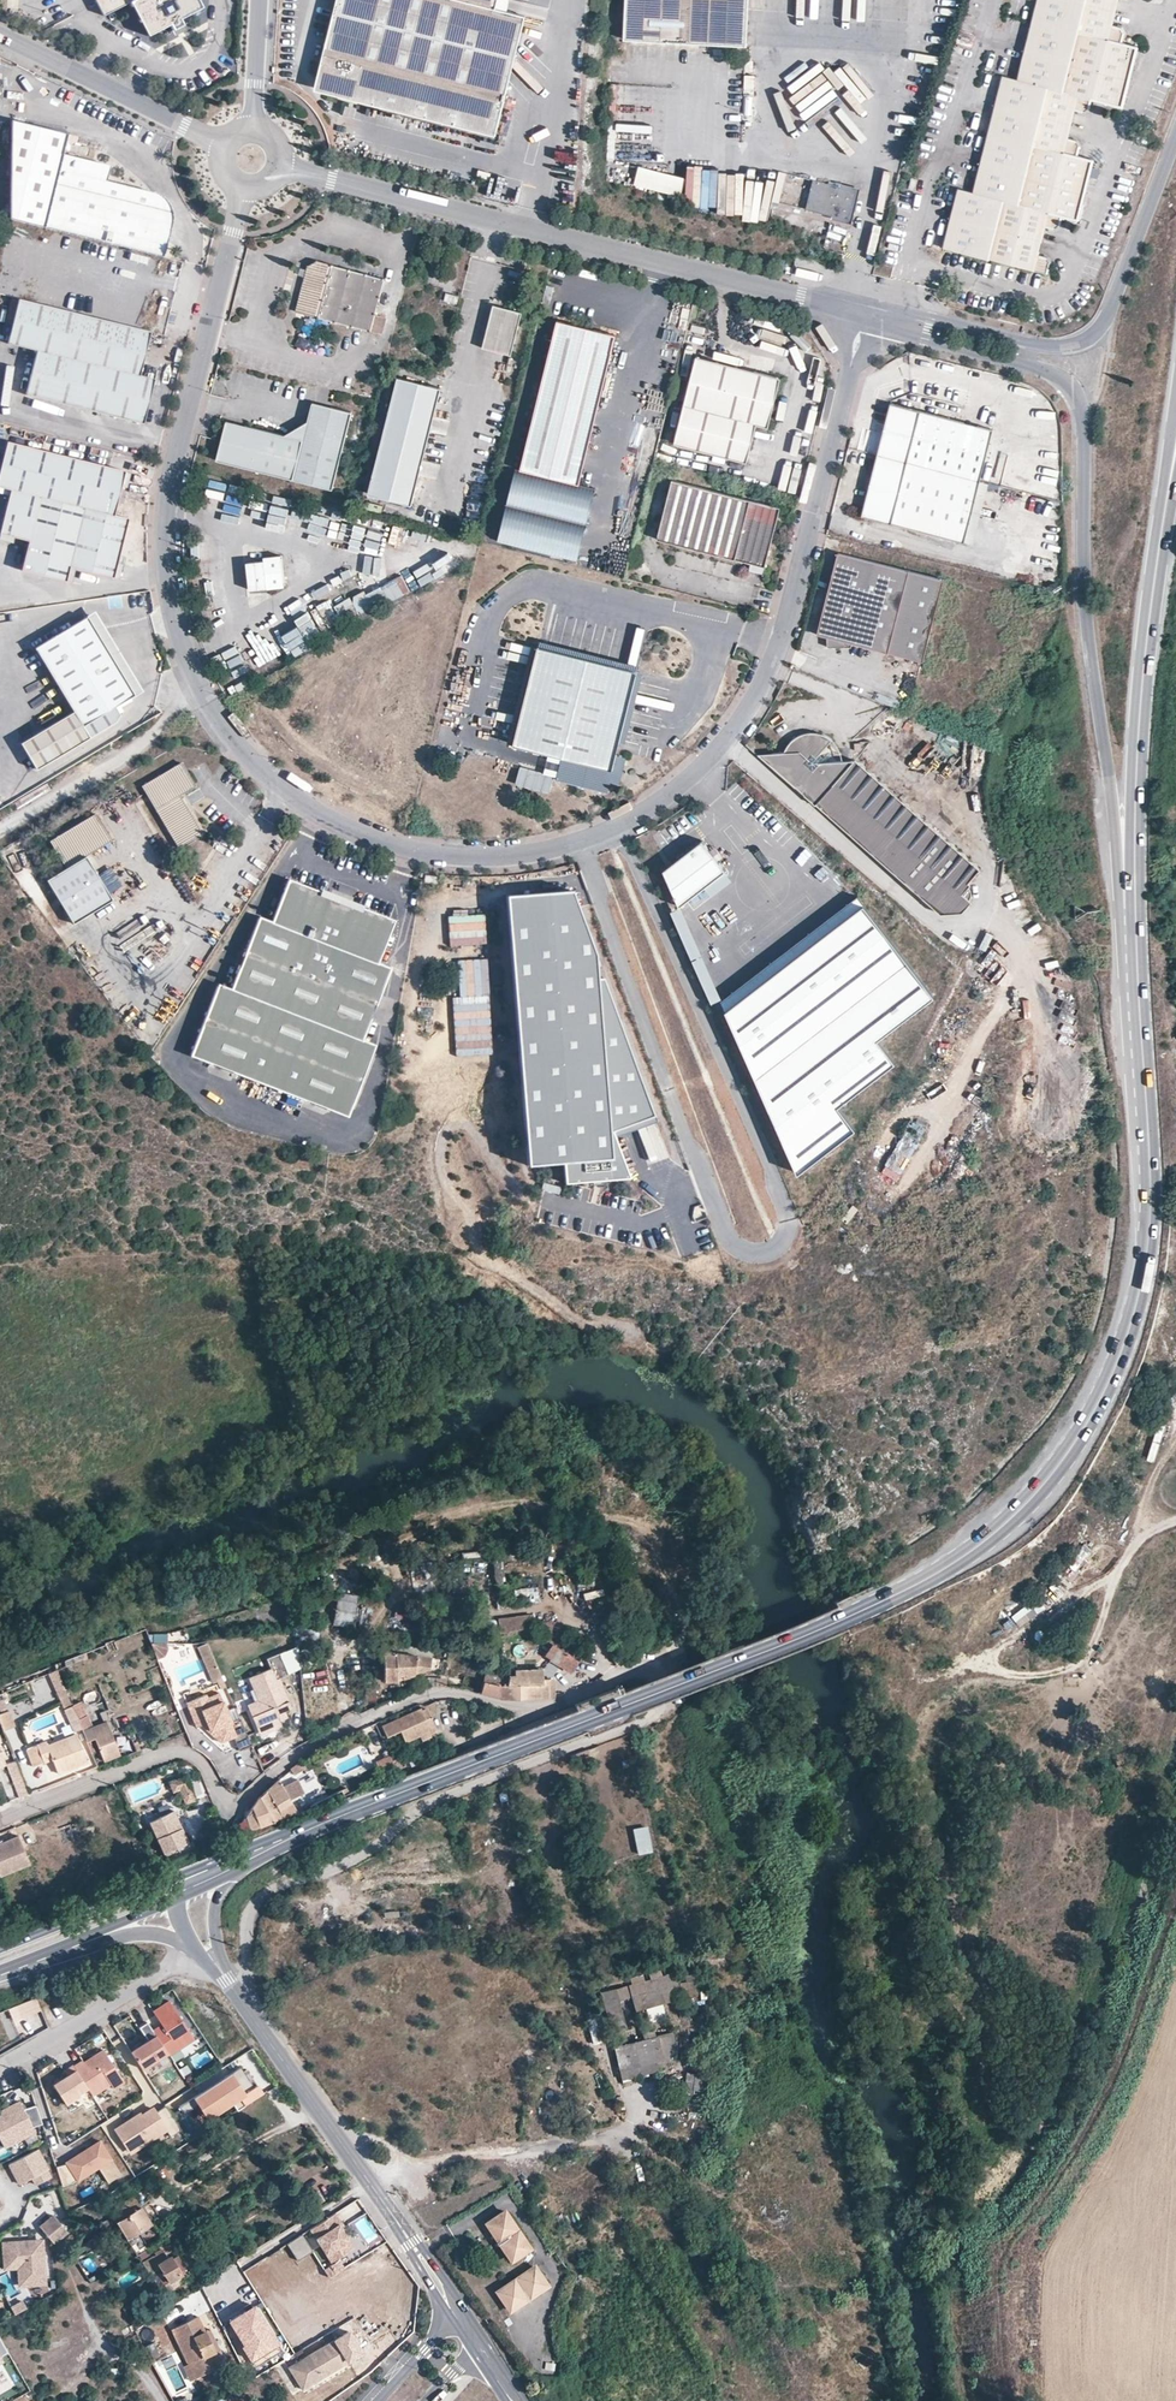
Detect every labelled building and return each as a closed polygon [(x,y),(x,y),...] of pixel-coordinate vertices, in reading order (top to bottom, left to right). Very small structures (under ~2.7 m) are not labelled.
[(102,17),(126,4),(144,37),(166,26),(170,34),(181,28),(177,20),(199,9),(194,0),(94,0),(102,17)] [(466,0),(336,0),(318,73),(321,74),(320,76),(320,79),(321,83),(322,85),(323,87),(325,89),(328,91),(332,91),(331,95),(352,100),(496,135),(508,84),(496,81),(513,12),(507,10),(495,7),(466,0)] [(509,0),(497,0),(495,7),(507,10),(509,0)] [(749,45),(750,0),(628,0),(626,39),(749,45)] [(1067,139),(1072,120),(1075,111),(1083,113),(1089,111),(1092,101),(1122,108),(1137,46),(1123,41),(1124,33),(1119,26),(1110,23),(1117,0),(1037,0),(1036,4),(1019,71),(1016,79),(1002,76),(995,102),(980,162),(972,192),(958,189),(943,248),(1048,275),(1050,266),(1048,262),(1046,259),(1039,258),(1047,228),(1055,230),(1061,226),(1063,218),(1079,221),(1095,161),(1081,158),(1078,156),(1080,149),(1077,145),(1075,142),(1067,139)] [(508,84),(525,14),(513,12),(496,81),(508,84)] [(57,157),(62,137),(10,125),(13,225),(40,231),(160,259),(165,241),(166,234),(168,227),(169,223),(169,219),(169,215),(168,210),(166,205),(165,203),(163,200),(160,198),(157,196),(152,195),(102,183),(105,169),(57,157)] [(641,154),(642,146),(623,144),(622,151),(641,154)] [(687,176),(635,164),(633,187),(682,199),(687,176)] [(696,204),(712,205),(712,168),(696,168),(696,204)] [(915,177),(908,176),(906,185),(913,186),(915,177)] [(812,179),(806,207),(848,217),(854,189),(812,179)] [(941,246),(942,233),(929,232),(928,245),(941,246)] [(316,319),(330,265),(314,261),(308,265),(307,270),(301,268),(299,275),(305,276),(295,313),(316,319)] [(330,265),(316,319),(368,333),(369,332),(379,334),(384,318),(373,315),(383,279),(330,265)] [(458,303),(460,296),(447,293),(446,299),(458,303)] [(138,381),(150,336),(17,302),(7,346),(37,354),(26,398),(141,429),(151,384),(138,381)] [(482,349),(508,355),(519,314),(491,306),(482,349)] [(558,327),(522,475),(580,490),(616,342),(558,327)] [(780,377),(697,356),(675,443),(747,461),(756,424),(768,426),(779,381),(780,377)] [(411,505),(440,389),(437,388),(396,378),(367,494),(411,505)] [(328,408),(309,403),(303,424),(328,408)] [(890,405),(876,457),(861,517),(947,538),(964,543),(979,482),(992,431),(890,405)] [(303,424),(298,440),(283,436),(246,426),(222,440),(217,459),(226,461),(286,477),(291,477),(322,485),(330,488),(348,413),(328,408),(303,424)] [(227,422),(222,440),(246,426),(227,422)] [(283,436),(298,440),(303,424),(283,436)] [(19,541),(30,545),(28,553),(23,575),(67,587),(71,572),(115,582),(130,523),(122,520),(114,518),(123,477),(8,448),(0,481),(0,490),(12,494),(2,537),(19,541)] [(672,481),(658,539),(723,556),(765,567),(779,509),(672,481)] [(207,502),(220,505),(222,500),(240,504),(241,498),(210,490),(207,502)] [(252,501),(249,523),(266,525),(269,503),(252,501)] [(973,514),(966,543),(973,545),(980,516),(973,514)] [(265,563),(269,590),(286,587),(281,557),(264,560),(265,563)] [(850,650),(851,645),(895,656),(922,664),(942,583),(837,558),(828,597),(828,640),(828,650),(850,650)] [(265,563),(247,566),(251,592),(269,590),(265,563)] [(405,572),(352,601),(361,617),(414,588),(405,572)] [(817,637),(828,640),(828,597),(817,637)] [(300,615),(307,626),(319,618),(312,608),(300,615)] [(87,623),(36,653),(75,715),(21,749),(36,774),(88,742),(114,727),(117,719),(113,711),(132,700),(87,623)] [(636,674),(637,669),(539,643),(536,650),(636,674)] [(536,650),(530,649),(506,746),(513,747),(536,650)] [(536,650),(513,747),(550,757),(561,759),(555,783),(605,795),(608,786),(611,772),(615,757),(636,674),(536,650)] [(978,867),(952,844),(874,778),(851,758),(841,757),(838,748),(833,741),(826,735),(819,732),(810,732),(802,733),(796,736),(791,741),(786,745),(784,751),(782,756),(756,757),(766,765),(794,790),(845,833),(903,882),(941,916),(961,914),(970,903),(969,900),(973,895),(972,890),(968,887),(971,882),(968,880),(978,867)] [(552,782),(555,783),(561,759),(550,757),(546,777),(553,779),(552,782)] [(615,757),(611,772),(608,786),(617,788),(624,759),(615,757)] [(185,852),(205,839),(182,801),(198,791),(183,767),(146,789),(185,852)] [(514,788),(549,796),(552,782),(553,779),(546,777),(518,771),(514,788)] [(54,844),(72,873),(50,886),(67,914),(65,915),(68,920),(71,920),(76,928),(115,905),(90,862),(117,846),(99,818),(54,844)] [(711,853),(703,843),(664,873),(681,910),(727,873),(719,863),(711,853)] [(724,859),(716,850),(711,853),(719,863),(724,859)] [(425,873),(424,883),(436,885),(437,875),(425,873)] [(377,1049),(364,1044),(392,973),(379,968),(396,925),(291,884),(275,925),(260,920),(248,953),(233,991),(220,986),(191,1059),(349,1120),(377,1049)] [(596,984),(597,960),(573,895),(508,899),(531,1171),(565,1169),(567,1187),(630,1181),(614,1137),(656,1121),(606,984),(596,984)] [(859,898),(722,1001),(801,1180),(859,1135),(842,1109),(899,1068),(879,1042),(936,999),(859,898)] [(720,1002),(684,909),(674,913),(710,1006),(720,1002)] [(896,1182),(928,1128),(912,1119),(881,1173),(896,1182)] [(503,1583),(502,1564),(494,1564),(496,1584),(503,1583)] [(514,1589),(515,1600),(538,1598),(537,1588),(514,1589)] [(590,1616),(610,1608),(602,1589),(583,1597),(590,1616)] [(1037,1592),(1028,1601),(1022,1595),(1005,1614),(1020,1628),(1046,1600),(1037,1592)] [(333,1624),(355,1627),(360,1597),(339,1594),(333,1624)] [(393,1609),(390,1630),(406,1632),(409,1611),(393,1609)] [(531,1632),(531,1616),(498,1618),(499,1633),(531,1632)] [(544,1622),(539,1634),(549,1638),(554,1626),(544,1622)] [(166,1643),(166,1635),(148,1635),(149,1643),(166,1643)] [(214,1680),(217,1679),(217,1677),(222,1675),(207,1640),(198,1644),(214,1680)] [(551,1659),(559,1648),(552,1642),(544,1653),(551,1659)] [(559,1648),(551,1659),(560,1664),(569,1655),(559,1648)] [(258,1705),(249,1709),(259,1730),(279,1722),(276,1714),(284,1710),(290,1708),(277,1676),(287,1672),(278,1649),(266,1655),(270,1666),(247,1676),(256,1698),(258,1705)] [(384,1682),(396,1682),(396,1678),(401,1676),(403,1679),(421,1671),(427,1671),(430,1658),(384,1652),(384,1682)] [(481,1694),(485,1674),(485,1666),(476,1664),(468,1662),(461,1689),(481,1694)] [(503,1669),(505,1684),(507,1675),(515,1675),(514,1669),(514,1664),(503,1665),(503,1669)] [(485,1674),(496,1684),(505,1684),(503,1669),(485,1666),(485,1674)] [(499,1687),(498,1697),(547,1698),(551,1696),(550,1683),(542,1683),(527,1683),(526,1670),(514,1669),(515,1675),(507,1675),(505,1684),(496,1684),(499,1687)] [(542,1669),(526,1670),(527,1683),(542,1683),(542,1669)] [(499,1687),(496,1684),(485,1674),(481,1694),(498,1697),(499,1687)] [(226,1684),(222,1675),(217,1677),(217,1679),(221,1686),(226,1684)] [(213,1727),(213,1735),(219,1740),(232,1735),(238,1748),(251,1742),(241,1719),(231,1723),(217,1691),(205,1696),(203,1692),(189,1699),(200,1724),(207,1720),(211,1728),(213,1727)] [(103,1705),(114,1701),(110,1692),(100,1696),(103,1705)] [(247,1703),(249,1709),(258,1705),(256,1698),(247,1703)] [(194,1726),(200,1724),(189,1699),(184,1701),(194,1726)] [(72,1708),(77,1720),(87,1716),(82,1703),(72,1708)] [(429,1733),(436,1730),(427,1708),(421,1711),(419,1710),(383,1726),(387,1736),(399,1731),(404,1743),(419,1736),(422,1741),(430,1736),(429,1733)] [(288,1719),(284,1710),(276,1714),(279,1722),(288,1719)] [(0,1716),(4,1729),(13,1726),(9,1713),(0,1716)] [(87,1716),(77,1720),(89,1749),(96,1747),(102,1762),(120,1755),(107,1721),(91,1726),(87,1716)] [(200,1724),(213,1735),(213,1727),(211,1728),(207,1720),(200,1724)] [(281,1726),(279,1722),(259,1730),(260,1735),(281,1726)] [(45,1741),(25,1749),(32,1767),(52,1759),(58,1776),(87,1764),(74,1733),(46,1744),(45,1741)] [(14,1760),(6,1763),(19,1797),(28,1793),(14,1760)] [(291,1778),(302,1773),(297,1765),(293,1768),(289,1771),(287,1772),(291,1778)] [(169,1782),(173,1792),(180,1789),(186,1803),(195,1799),(186,1776),(169,1782)] [(284,1792),(282,1789),(277,1782),(257,1800),(274,1822),(283,1819),(299,1813),(293,1804),(284,1792)] [(293,1783),(282,1789),(284,1792),(293,1804),(302,1799),(294,1783),(293,1783)] [(274,1822),(257,1800),(238,1828),(242,1834),(274,1822)] [(168,1863),(199,1851),(193,1841),(189,1842),(182,1826),(175,1810),(150,1820),(157,1837),(164,1853),(168,1863)] [(638,1856),(653,1852),(647,1826),(632,1830),(638,1856)] [(8,1873),(4,1865),(25,1857),(17,1837),(0,1843),(0,1876),(8,1873)] [(28,1865),(25,1857),(4,1865),(8,1873),(28,1865)] [(629,1983),(633,2011),(683,2003),(679,1976),(629,1983)] [(610,2033),(635,2026),(626,1988),(624,1988),(601,1994),(601,1995),(610,2033)] [(37,2000),(9,2009),(13,2024),(42,2015),(37,2000)] [(162,2032),(153,2038),(157,2043),(167,2060),(169,2062),(178,2057),(175,2052),(190,2043),(169,2009),(154,2019),(162,2032)] [(653,2040),(635,2044),(642,2066),(642,2068),(659,2064),(653,2040)] [(157,2043),(132,2059),(143,2076),(167,2060),(157,2043)] [(642,2066),(635,2044),(615,2049),(621,2072),(640,2069),(642,2068),(642,2066)] [(84,2065),(76,2071),(88,2092),(94,2100),(112,2089),(115,2094),(126,2087),(106,2055),(86,2067),(84,2065)] [(696,2094),(693,2124),(699,2126),(708,2060),(701,2058),(700,2067),(697,2090),(696,2094)] [(697,2090),(700,2067),(696,2066),(687,2123),(687,2124),(693,2124),(696,2094),(697,2090)] [(88,2092),(75,2070),(67,2075),(70,2080),(55,2089),(68,2109),(82,2100),(80,2097),(88,2092)] [(241,2079),(238,2074),(177,2112),(181,2119),(202,2106),(210,2101),(219,2115),(237,2104),(241,2112),(259,2101),(244,2078),(241,2079)] [(210,2101),(202,2106),(211,2120),(219,2115),(210,2101)] [(33,2108),(23,2111),(19,2103),(0,2113),(0,2143),(3,2150),(35,2133),(32,2129),(40,2126),(33,2108)] [(179,2134),(164,2109),(154,2116),(152,2112),(135,2122),(134,2120),(113,2132),(124,2150),(144,2138),(147,2144),(164,2133),(168,2141),(179,2134)] [(128,2156),(147,2144),(144,2138),(124,2150),(128,2156)] [(84,2198),(117,2178),(96,2144),(76,2156),(89,2176),(75,2185),(84,2198)] [(38,2153),(10,2168),(20,2189),(33,2182),(37,2190),(51,2182),(47,2175),(49,2174),(38,2153)] [(308,2210),(317,2204),(311,2194),(302,2200),(308,2210)] [(115,2222),(139,2208),(132,2196),(109,2211),(115,2222)] [(139,2208),(115,2222),(136,2256),(147,2249),(137,2232),(150,2225),(139,2208)] [(526,2247),(527,2239),(509,2211),(498,2210),(489,2217),(488,2226),(505,2251),(515,2254),(526,2247)] [(357,2248),(335,2214),(311,2230),(333,2264),(325,2269),(330,2277),(344,2268),(339,2260),(357,2248)] [(40,2227),(55,2243),(68,2230),(54,2215),(40,2227)] [(314,2252),(303,2235),(288,2245),(299,2262),(314,2252)] [(44,2240),(3,2242),(5,2267),(17,2266),(18,2286),(47,2284),(44,2240)] [(180,2273),(172,2260),(170,2257),(168,2258),(164,2252),(152,2259),(171,2289),(183,2282),(180,2277),(182,2276),(180,2273)] [(177,2257),(172,2260),(180,2273),(185,2270),(177,2257)] [(515,2305),(541,2288),(544,2280),(536,2268),(529,2269),(502,2286),(500,2293),(509,2304),(515,2305)] [(334,2282),(340,2296),(348,2293),(342,2279),(334,2282)] [(11,2307),(14,2314),(26,2308),(22,2301),(11,2307)] [(283,2347),(256,2305),(230,2322),(246,2346),(242,2348),(253,2366),(283,2347)] [(170,2325),(181,2347),(195,2340),(193,2338),(204,2332),(194,2313),(170,2325)] [(289,2364),(302,2386),(361,2350),(348,2328),(289,2364)] [(194,2374),(194,2375),(218,2362),(217,2361),(205,2336),(204,2332),(193,2338),(195,2340),(181,2347),(187,2359),(194,2374)] [(212,2332),(205,2336),(217,2361),(218,2362),(225,2358),(212,2332)] [(189,2378),(194,2375),(194,2374),(187,2359),(181,2362),(189,2378)] [(545,2363),(544,2372),(555,2373),(556,2365),(545,2363)]
